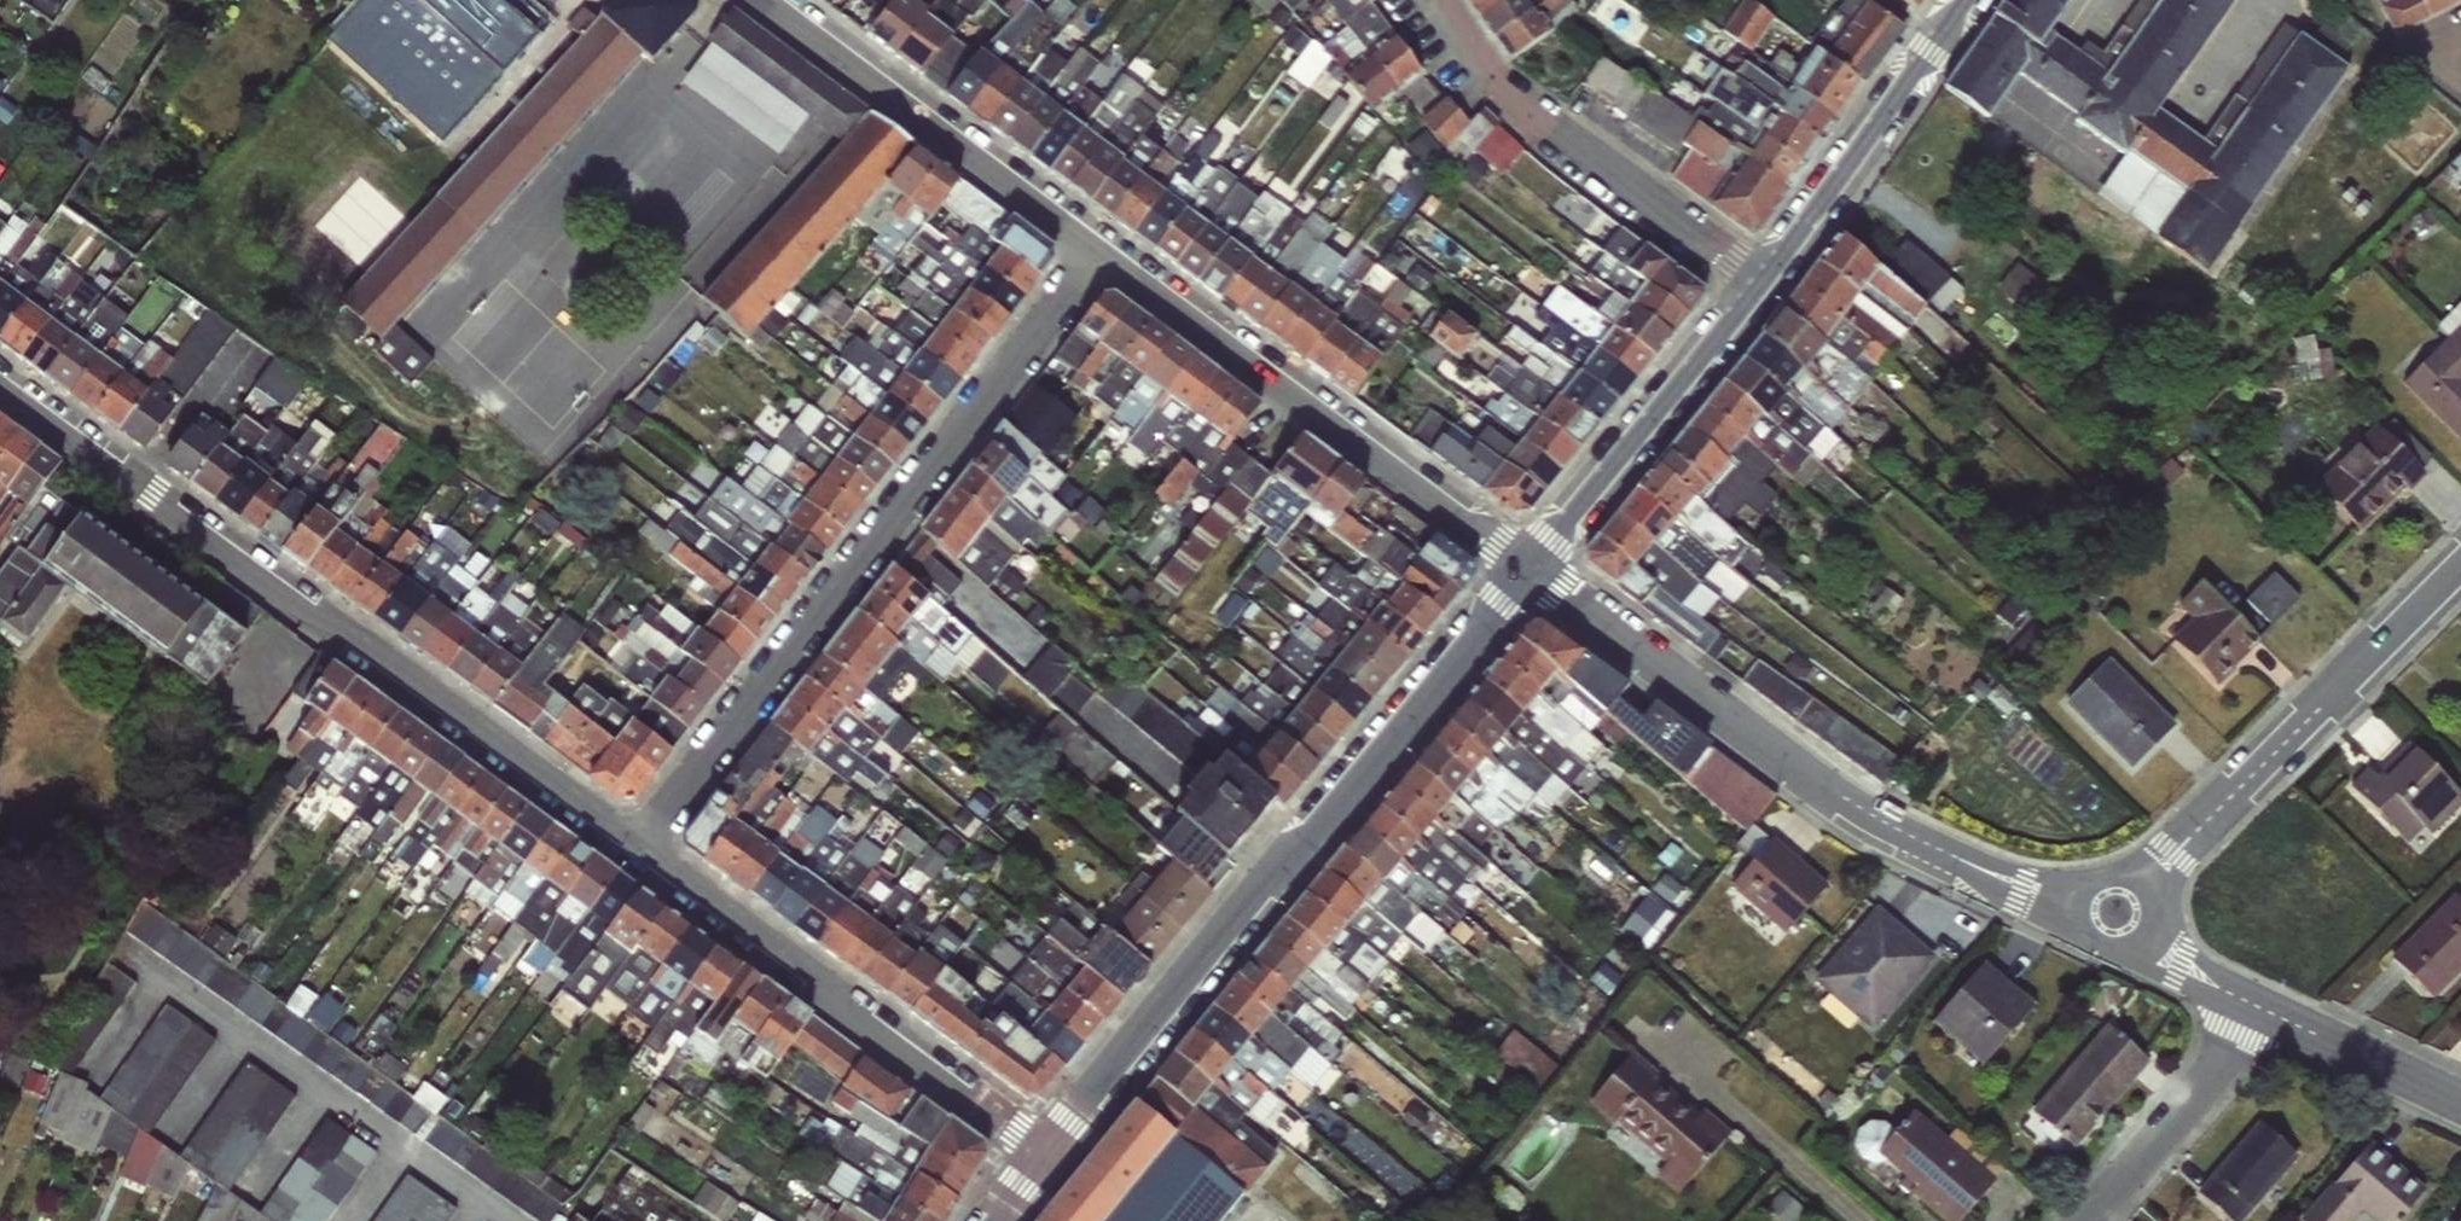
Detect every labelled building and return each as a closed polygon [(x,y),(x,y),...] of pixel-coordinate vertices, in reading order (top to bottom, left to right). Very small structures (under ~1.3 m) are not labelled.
[(32,6),(44,14),(41,17),(52,25),(69,0),(36,0),(32,6)] [(502,76),(419,0),(365,0),(328,41),(442,144),(502,76)] [(502,76),(547,24),(520,0),(419,0),(502,76)] [(599,18),(642,56),(652,65),(699,14),(682,0),(616,0),(599,18)] [(823,1),(841,14),(849,5),(843,0),(823,0),(823,1)] [(905,0),(895,0),(869,35),(896,56),(926,15),(905,0)] [(926,15),(938,0),(905,0),(926,15)] [(953,36),(968,16),(973,21),(989,0),(938,0),(926,15),(953,36)] [(1070,23),(1074,9),(1064,0),(1056,0),(1043,14),(1028,1),(1029,0),(1011,0),(1004,9),(1014,17),(1021,9),(1037,22),(1043,26),(1056,12),(1070,23)] [(1273,0),(1256,0),(1254,2),(1266,14),(1276,3),(1273,0)] [(1294,10),(1307,0),(1287,0),(1294,10)] [(1362,0),(1328,0),(1326,2),(1345,23),(1367,6),(1362,0)] [(1479,19),(1506,0),(1465,0),(1479,19)] [(1529,0),(1506,0),(1479,19),(1493,38),(1536,9),(1529,0)] [(1536,9),(1547,0),(1529,0),(1536,9)] [(1536,9),(1553,32),(1578,10),(1569,0),(1547,0),(1536,9)] [(1751,52),(1773,19),(1746,0),(1745,0),(1722,32),(1739,44),(1751,52)] [(1866,6),(1858,0),(1845,0),(1820,33),(1817,31),(1809,43),(1816,49),(1827,56),(1866,6)] [(1917,11),(1925,0),(1908,0),(1917,11)] [(1945,89),(1989,119),(2020,75),(2078,117),(2075,122),(2122,157),(2095,197),(2205,272),(2221,248),(2223,249),(2350,69),(2300,34),(2218,149),(2204,140),(2159,109),(2237,0),(2160,0),(2154,8),(2143,0),(2137,0),(2100,51),(2107,56),(2099,66),(2079,52),(2051,34),(2074,0),(2008,0),(1945,89)] [(2160,0),(2143,0),(2154,8),(2160,0)] [(2429,17),(2420,0),(2377,0),(2381,8),(2395,35),(2429,17)] [(2429,17),(2460,1),(2460,0),(2420,0),(2429,17)] [(1345,23),(1326,2),(1320,7),(1333,25),(1319,35),(1314,29),(1308,33),(1313,40),(1331,59),(1344,74),(1370,53),(1345,23)] [(1866,6),(1827,56),(1865,85),(1904,29),(1868,2),(1866,6)] [(1393,34),(1370,4),(1367,6),(1345,23),(1370,53),(1393,34)] [(982,53),(1001,67),(1037,22),(1021,9),(1014,17),(982,53)] [(1291,17),(1279,9),(1270,22),(1282,31),(1291,17)] [(1536,9),(1493,38),(1509,61),(1553,32),(1536,9)] [(842,146),(871,114),(734,10),(707,43),(831,136),(842,146)] [(1043,26),(1037,22),(1001,67),(1022,82),(1050,49),(1070,23),(1056,12),(1043,26)] [(2357,33),(2329,13),(2316,31),(2344,51),(2357,33)] [(953,36),(926,15),(896,56),(923,76),(953,36)] [(599,18),(340,304),(344,307),(382,342),(397,325),(642,56),(599,18)] [(2218,149),(2300,34),(2284,23),(2204,140),(2218,149)] [(1370,53),(1400,93),(1424,74),(1393,34),(1370,53)] [(1331,59),(1313,40),(1287,77),(1308,91),(1331,59)] [(2107,56),(2100,51),(2086,43),(2079,52),(2099,66),(2107,56)] [(1743,63),(1751,52),(1739,44),(1721,69),(1733,78),(1743,63)] [(1043,98),(1070,63),(1050,49),(1022,82),(1043,98)] [(1043,98),(1064,114),(1082,88),(1104,58),(1093,51),(1088,55),(1080,49),(1070,63),(1043,98)] [(1865,85),(1827,56),(1816,49),(1803,66),(1793,81),(1789,85),(1839,121),(1865,85)] [(1793,81),(1803,66),(1781,51),(1770,66),(1793,81)] [(968,112),(1001,67),(982,53),(980,52),(947,95),(968,112)] [(1743,63),(1785,92),(1789,85),(1793,81),(1770,66),(1751,52),(1743,63)] [(1400,93),(1370,53),(1344,74),(1375,113),(1400,93)] [(1757,132),(1773,108),(1733,78),(1721,69),(1698,53),(1690,66),(1702,76),(1694,89),(1717,104),(1757,132)] [(1682,144),(1698,123),(1644,87),(1601,57),(1582,85),(1628,117),(1626,120),(1676,154),(1682,144)] [(1773,108),(1785,92),(1743,63),(1733,78),(1773,108)] [(1022,82),(1001,67),(968,112),(987,126),(1022,82)] [(1333,99),(1335,95),(1335,94),(1343,83),(1327,72),(1316,88),(1333,99)] [(1083,128),(1103,144),(1135,102),(1143,91),(1129,80),(1125,87),(1118,81),(1102,102),(1083,128)] [(1742,154),(1757,132),(1717,104),(1711,115),(1670,87),(1666,92),(1649,81),(1644,87),(1698,123),(1742,154)] [(1043,98),(1022,82),(987,126),(1009,142),(1043,98)] [(1839,121),(1789,85),(1785,92),(1773,108),(1823,144),(1839,121)] [(1064,114),(1083,128),(1102,102),(1082,88),(1064,114)] [(1455,94),(1449,100),(1469,125),(1476,117),(1475,116),(1455,94)] [(1348,104),(1335,95),(1333,99),(1317,121),(1330,131),(1348,104)] [(1423,122),(1449,100),(1447,97),(1420,119),(1423,122)] [(1064,114),(1043,98),(1009,142),(1030,158),(1064,114)] [(1449,100),(1423,122),(1429,128),(1444,149),(1445,150),(1469,125),(1449,100)] [(1103,144),(1123,159),(1155,117),(1135,102),(1103,144)] [(1166,104),(1155,117),(1123,159),(1122,161),(1142,176),(1144,178),(1162,152),(1154,146),(1163,135),(1159,132),(1174,110),(1166,104)] [(1476,117),(1469,125),(1445,150),(1444,149),(1435,157),(1456,175),(1473,187),(1488,167),(1469,153),(1471,151),(1473,153),(1479,145),(1490,132),(1493,129),(1498,125),(1482,107),(1475,116),(1476,117)] [(1823,144),(1773,108),(1757,132),(1807,167),(1823,144)] [(886,186),(917,148),(871,114),(842,146),(702,299),(720,316),(748,341),(759,329),(775,311),(791,293),(861,214),(886,186)] [(1083,128),(1064,114),(1030,158),(1050,173),(1083,128)] [(1,136),(11,122),(0,115),(0,135),(1,136)] [(1707,206),(1742,154),(1698,123),(1682,144),(1690,149),(1671,179),(1707,206)] [(1103,144),(1083,128),(1050,173),(1070,188),(1103,144)] [(1434,156),(1435,157),(1444,149),(1429,128),(1406,146),(1422,164),(1427,159),(1429,161),(1434,156)] [(1514,152),(1493,129),(1490,132),(1479,145),(1500,168),(1514,152)] [(1807,167),(1757,132),(1742,154),(1791,189),(1807,167)] [(1183,168),(1165,193),(1187,209),(1218,169),(1208,162),(1223,142),(1209,133),(1183,168)] [(72,135),(65,146),(91,163),(98,152),(72,135)] [(1144,178),(1165,193),(1183,168),(1177,163),(1189,146),(1175,135),(1162,152),(1144,178)] [(1123,159),(1103,144),(1070,188),(1091,204),(1122,161),(1123,159)] [(907,202),(937,164),(917,148),(886,186),(907,202)] [(2069,167),(2044,150),(2035,163),(2060,181),(2069,167)] [(1742,154),(1707,206),(1749,236),(1762,230),(1791,189),(1742,154)] [(2446,170),(2460,181),(2460,154),(2446,170)] [(1142,176),(1122,161),(1091,204),(1111,219),(1142,176)] [(942,204),(960,181),(937,164),(907,202),(930,221),(942,204)] [(1187,209),(1208,225),(1238,184),(1218,169),(1187,209)] [(1144,178),(1142,176),(1111,219),(1133,235),(1165,193),(1144,178)] [(994,242),(1012,218),(960,181),(942,204),(972,226),(994,242)] [(1249,192),(1238,184),(1208,225),(1219,233),(1243,200),(1249,192)] [(869,248),(907,202),(886,186),(861,214),(872,225),(859,240),(869,248)] [(1588,230),(1600,211),(1568,192),(1557,210),(1588,230)] [(1187,209),(1165,193),(1133,235),(1155,251),(1187,209)] [(1264,193),(1253,208),(1230,242),(1252,258),(1283,218),(1273,210),(1278,203),(1264,193)] [(1253,208),(1243,200),(1219,233),(1230,242),(1253,208)] [(930,221),(907,202),(869,248),(894,267),(911,246),(930,221)] [(14,217),(17,213),(6,205),(2,211),(0,209),(0,236),(14,217)] [(1208,225),(1187,209),(1155,251),(1175,266),(1208,225)] [(1252,258),(1269,271),(1300,231),(1306,224),(1289,211),(1283,218),(1252,258)] [(40,237),(46,227),(35,219),(28,228),(14,217),(0,236),(0,283),(2,285),(40,237)] [(1625,269),(1644,247),(1604,217),(1596,229),(1611,240),(1602,252),(1605,254),(1625,269)] [(1053,249),(1012,218),(994,242),(1001,249),(1041,279),(1054,262),(1053,249)] [(1300,231),(1269,271),(1290,286),(1321,243),(1312,238),(1320,226),(1310,219),(1306,224),(1300,231)] [(1219,233),(1208,225),(1175,266),(1197,283),(1230,242),(1219,233)] [(994,242),(972,226),(961,240),(955,247),(985,270),(1001,249),(994,242)] [(941,236),(955,247),(961,240),(947,228),(941,236)] [(1879,268),(1841,232),(1818,263),(1859,293),(1879,268)] [(1349,233),(1341,245),(1351,252),(1359,240),(1349,233)] [(26,302),(57,261),(46,253),(52,246),(40,237),(2,285),(26,302)] [(1924,306),(1949,278),(1906,240),(1879,268),(1924,306)] [(1252,258),(1230,242),(1197,283),(1221,300),(1252,258)] [(1345,261),(1321,243),(1290,286),(1313,303),(1345,261)] [(985,270),(955,247),(946,259),(931,248),(924,257),(969,291),(985,270)] [(1703,290),(1644,247),(1625,269),(1646,284),(1689,317),(1704,299),(1703,290)] [(1024,300),(1041,279),(1001,249),(985,270),(1024,300)] [(1628,305),(1646,284),(1625,269),(1605,254),(1589,276),(1611,293),(1628,305)] [(969,291),(924,257),(908,278),(952,312),(969,291)] [(1269,271),(1252,258),(1221,300),(1238,313),(1269,271)] [(1347,259),(1345,261),(1313,303),(1336,320),(1359,289),(1374,266),(1363,258),(1357,266),(1347,259)] [(51,321),(80,280),(57,261),(26,302),(51,321)] [(2014,262),(1997,286),(2020,304),(2038,280),(2014,262)] [(1818,263),(1800,289),(1841,318),(1859,293),(1818,263)] [(1436,280),(1417,266),(1406,281),(1425,294),(1436,280)] [(1879,268),(1859,293),(1907,332),(1913,323),(1925,307),(1924,306),(1879,268)] [(1009,321),(1024,300),(985,270),(969,291),(1009,321)] [(1290,286),(1269,271),(1238,313),(1259,329),(1290,286)] [(952,312),(908,278),(899,289),(908,295),(899,306),(936,334),(952,312)] [(1949,278),(1924,306),(1925,307),(1937,317),(1960,288),(1949,278)] [(75,339),(104,301),(80,280),(51,321),(75,339)] [(1398,283),(1381,305),(1356,341),(1380,359),(1412,317),(1400,309),(1411,292),(1398,283)] [(1672,338),(1689,317),(1646,284),(1628,305),(1672,338)] [(26,302),(2,285),(0,288),(0,338),(26,302)] [(1313,303),(1290,286),(1259,329),(1283,346),(1313,303)] [(1542,307),(1596,348),(1612,327),(1594,313),(1559,287),(1542,307)] [(833,289),(816,308),(841,330),(850,317),(858,325),(862,320),(844,304),(847,301),(833,289)] [(1381,305),(1359,289),(1336,320),(1333,324),(1356,341),(1381,305)] [(1800,289),(1782,313),(1823,343),(1841,318),(1800,289)] [(1009,321),(969,291),(952,312),(992,342),(1009,321)] [(791,293),(775,311),(785,319),(801,300),(791,293)] [(1594,313),(1612,327),(1628,305),(1611,293),(1594,313)] [(1859,293),(1841,318),(1890,357),(1907,332),(1859,293)] [(1114,295),(1103,296),(1077,330),(1099,346),(1129,306),(1114,295)] [(100,357),(121,330),(137,310),(126,302),(119,313),(104,301),(75,339),(100,357)] [(51,321),(26,302),(0,338),(0,344),(21,360),(51,321)] [(1336,320),(1313,303),(1283,346),(1305,363),(1333,324),(1336,320)] [(1654,359),(1672,338),(1628,305),(1612,327),(1654,359)] [(936,334),(899,306),(883,327),(920,354),(936,334)] [(1151,323),(1129,306),(1099,346),(1120,362),(1151,323)] [(382,342),(344,307),(324,328),(375,374),(386,363),(416,391),(440,365),(397,325),(382,342)] [(1536,342),(1578,373),(1596,348),(1542,307),(1533,319),(1547,328),(1536,342)] [(1937,317),(1925,307),(1913,323),(1963,367),(1975,351),(1937,317)] [(1448,313),(1477,335),(1478,333),(1446,309),(1441,316),(1433,310),(1410,339),(1423,349),(1419,355),(1432,368),(1445,352),(1428,340),(1448,313)] [(992,342),(952,312),(936,334),(976,362),(992,342)] [(1477,335),(1448,313),(1428,340),(1445,352),(1457,362),(1477,335)] [(1782,313),(1763,336),(1802,370),(1804,373),(1826,345),(1823,343),(1782,313)] [(195,331),(220,351),(231,336),(205,316),(195,331)] [(2460,435),(2460,317),(2402,376),(2460,435)] [(1841,318),(1823,343),(1826,345),(1871,381),(1881,369),(1890,357),(1841,318)] [(44,377),(75,339),(51,321),(21,360),(44,377)] [(1173,339),(1151,323),(1120,362),(1143,379),(1173,339)] [(1333,324),(1305,363),(1329,380),(1356,341),(1333,324)] [(920,354),(883,327),(867,347),(870,349),(903,376),(920,354)] [(1558,396),(1560,398),(1578,373),(1536,342),(1514,327),(1505,338),(1530,356),(1521,367),(1558,396)] [(1636,381),(1654,359),(1612,327),(1596,348),(1636,381)] [(759,329),(748,341),(761,351),(771,339),(759,329)] [(124,375),(144,349),(121,330),(100,357),(124,375)] [(1099,346),(1077,330),(1042,374),(1064,391),(1071,382),(1099,346)] [(186,344),(210,364),(220,351),(195,331),(186,344)] [(976,362),(936,334),(920,354),(960,383),(976,362)] [(1763,336),(1744,359),(1782,392),(1802,370),(1763,336)] [(71,396),(100,357),(75,339),(44,377),(71,396)] [(1195,356),(1173,339),(1143,379),(1165,395),(1195,356)] [(1356,341),(1329,380),(1353,398),(1380,359),(1356,341)] [(149,393),(174,361),(149,342),(144,349),(124,375),(149,393)] [(682,342),(667,360),(676,367),(691,351),(682,342)] [(149,393),(173,413),(210,364),(186,344),(174,361),(149,393)] [(1826,345),(1804,373),(1843,405),(1848,409),(1871,381),(1826,345)] [(1092,398),(1120,362),(1099,346),(1071,382),(1092,398)] [(1617,403),(1636,381),(1596,348),(1578,373),(1617,403)] [(887,397),(903,376),(870,349),(853,369),(887,397)] [(942,406),(960,383),(920,354),(903,376),(942,406)] [(1505,355),(1487,381),(1506,396),(1539,419),(1558,396),(1521,367),(1505,355)] [(1218,373),(1195,356),(1165,395),(1187,412),(1218,373)] [(94,414),(124,375),(100,357),(71,396),(94,414)] [(284,366),(275,359),(255,387),(286,409),(298,392),(276,377),(284,366)] [(1744,359),(1724,382),(1763,417),(1766,419),(1786,395),(1782,392),(1744,359)] [(1115,416),(1143,379),(1120,362),(1092,398),(1115,416)] [(284,366),(276,377),(298,392),(300,394),(309,380),(286,363),(284,366)] [(870,418),(887,397),(853,369),(849,366),(838,381),(845,386),(840,393),(870,418)] [(1804,373),(1802,370),(1782,392),(1786,395),(1823,430),(1843,405),(1804,373)] [(1239,389),(1218,373),(1187,412),(1189,413),(1209,428),(1239,389)] [(1599,426),(1617,403),(1578,373),(1560,398),(1599,426)] [(94,414),(120,431),(149,393),(124,375),(94,414)] [(942,406),(903,376),(887,397),(926,426),(942,406)] [(1136,432),(1165,395),(1143,379),(1115,416),(1136,432)] [(1724,382),(1705,406),(1743,440),(1763,417),(1724,382)] [(870,418),(840,393),(830,385),(813,408),(825,418),(853,439),(870,418)] [(1260,406),(1239,389),(1209,428),(1230,444),(1260,406)] [(149,393),(120,431),(143,451),(173,413),(149,393)] [(1165,446),(1189,413),(1187,412),(1165,395),(1136,432),(1126,444),(1137,454),(1151,435),(1165,446)] [(1786,395),(1766,419),(1810,458),(1830,436),(1823,430),(1786,395)] [(1521,441),(1539,419),(1506,396),(1498,408),(1488,400),(1480,411),(1521,441)] [(1579,451),(1599,426),(1560,398),(1558,396),(1539,419),(1579,451)] [(926,426),(887,397),(870,418),(910,447),(926,426)] [(809,439),(825,418),(813,408),(808,405),(791,425),(809,439)] [(1705,406),(1687,428),(1724,462),(1743,440),(1705,406)] [(1429,455),(1442,438),(1450,425),(1429,409),(1408,439),(1429,455)] [(246,460),(273,426),(250,410),(221,447),(244,463),(246,460)] [(1209,428),(1189,413),(1165,446),(1183,461),(1209,428)] [(1503,464),(1515,450),(1467,414),(1456,429),(1450,425),(1442,438),(1468,457),(1477,444),(1503,464)] [(2387,416),(2320,486),(2368,531),(2435,461),(2387,416)] [(1763,417),(1743,440),(1775,467),(1801,490),(1820,466),(1810,458),(1766,419),(1763,417)] [(837,461),(853,439),(825,418),(809,439),(837,461)] [(910,447),(870,418),(853,439),(894,468),(910,447)] [(0,419),(0,460),(20,434),(0,419)] [(246,460),(271,479),(307,433),(291,422),(289,425),(279,419),(273,426),(246,460)] [(1562,472),(1579,451),(1539,419),(1521,441),(1562,472)] [(290,497),(294,492),(336,437),(315,421),(307,433),(271,479),(269,482),(290,497)] [(822,480),(837,461),(809,439),(791,425),(787,422),(771,441),(775,445),(795,460),(822,480)] [(627,439),(611,427),(607,423),(592,437),(611,455),(627,439)] [(1039,456),(1002,424),(988,443),(1024,476),(1039,456)] [(340,528),(350,515),(380,475),(407,442),(381,425),(317,510),(340,528)] [(1230,444),(1209,428),(1183,461),(1169,478),(1155,497),(1170,508),(1188,485),(1198,474),(1206,481),(1222,461),(1219,458),(1230,444)] [(1687,428),(1668,452),(1708,487),(1709,488),(1728,464),(1724,462),(1687,428)] [(199,429),(168,468),(191,486),(221,447),(199,429)] [(20,434),(0,460),(0,489),(8,494),(40,449),(20,434)] [(1310,506),(1342,466),(1302,437),(1272,477),(1271,478),(1310,506)] [(1480,494),(1503,464),(1477,444),(1468,457),(1442,438),(1429,455),(1480,494)] [(894,468),(853,439),(837,461),(876,491),(894,468)] [(1711,514),(1726,527),(1742,506),(1759,519),(1777,497),(1761,484),(1775,467),(1743,440),(1724,462),(1728,464),(1709,488),(1708,487),(1696,502),(1711,514)] [(1543,494),(1562,472),(1521,441),(1515,450),(1503,464),(1543,494)] [(1024,476),(988,443),(970,466),(1007,499),(1024,476)] [(1249,460),(1230,444),(1219,458),(1222,461),(1206,481),(1214,487),(1204,498),(1213,506),(1249,460)] [(777,481),(795,460),(775,445),(758,467),(777,481)] [(1183,461),(1165,446),(1151,463),(1169,478),(1183,461)] [(221,447),(191,486),(215,503),(244,463),(221,447)] [(60,464),(40,449),(8,494),(28,509),(40,493),(60,464)] [(1656,467),(1692,499),(1696,502),(1708,487),(1668,452),(1656,467)] [(1065,479),(1039,456),(1024,476),(1050,498),(1062,484),(1065,479)] [(244,463),(215,503),(239,521),(269,482),(271,479),(246,460),(244,463)] [(795,460),(777,481),(804,502),(822,480),(795,460)] [(1272,477),(1249,460),(1213,506),(1154,583),(1167,593),(1177,600),(1245,512),(1271,478),(1272,477)] [(876,491),(837,461),(822,480),(860,512),(876,491)] [(1543,494),(1503,464),(1480,494),(1512,517),(1525,517),(1543,494)] [(970,466),(954,488),(991,520),(1007,499),(970,466)] [(1335,524),(1366,484),(1342,466),(1310,506),(1335,524)] [(786,525),(804,502),(777,481),(758,467),(741,490),(786,525)] [(1638,490),(1674,522),(1692,499),(1656,467),(1638,490)] [(1188,485),(1204,498),(1214,487),(1206,481),(1198,474),(1188,485)] [(1050,498),(1024,476),(1007,499),(1038,526),(1047,534),(1063,517),(1067,513),(1050,498)] [(1310,506),(1271,478),(1245,512),(1274,535),(1250,565),(1259,573),(1305,513),(1310,506)] [(771,547),(774,549),(790,528),(786,525),(741,490),(726,480),(709,500),(771,547)] [(860,512),(822,480),(804,502),(844,532),(860,512)] [(290,497),(269,482),(239,521),(260,536),(290,497)] [(1082,502),(1062,484),(1050,498),(1067,513),(1063,517),(1080,530),(1084,524),(1115,548),(1127,535),(1106,517),(1101,522),(1080,503),(1082,502)] [(1381,531),(1399,508),(1366,484),(1335,524),(1310,506),(1305,513),(1362,555),(1381,531)] [(954,488),(937,510),(974,542),(984,529),(991,520),(954,488)] [(1638,490),(1618,514),(1652,543),(1655,546),(1674,522),(1638,490)] [(294,492),(290,497),(260,536),(283,554),(317,510),(294,492)] [(28,509),(10,533),(34,546),(56,506),(40,493),(28,509)] [(28,509),(8,494),(0,504),(0,546),(10,533),(28,509)] [(991,520),(1021,548),(1038,526),(1007,499),(991,520)] [(1692,499),(1674,522),(1717,558),(1725,547),(1739,557),(1748,546),(1726,527),(1711,514),(1696,502),(1692,499)] [(737,590),(754,568),(693,520),(667,500),(655,517),(716,562),(710,568),(737,590)] [(693,520),(754,568),(771,547),(709,500),(693,520)] [(844,532),(804,502),(786,525),(790,528),(827,554),(844,532)] [(359,549),(381,521),(387,513),(374,504),(360,523),(350,515),(340,528),(336,532),(359,549)] [(79,516),(65,505),(34,546),(27,556),(19,549),(0,575),(0,625),(39,571),(79,516)] [(1418,560),(1436,534),(1399,508),(1381,531),(1418,560)] [(340,528),(317,510),(283,554),(306,570),(336,532),(340,528)] [(555,522),(539,510),(529,523),(545,535),(555,522)] [(937,510),(921,532),(937,546),(957,564),(964,555),(974,542),(937,510)] [(164,662),(205,603),(81,513),(79,516),(39,571),(68,592),(163,663),(164,662)] [(1618,514),(1598,538),(1633,567),(1652,543),(1618,514)] [(984,529),(1014,556),(1021,548),(991,520),(984,529)] [(382,565),(404,537),(381,521),(359,549),(382,565)] [(718,613),(737,590),(710,568),(648,521),(638,534),(696,577),(686,590),(718,613)] [(1655,546),(1698,585),(1709,573),(1742,594),(1749,584),(1717,558),(1674,522),(1655,546)] [(565,524),(558,533),(578,549),(585,541),(565,524)] [(827,554),(790,528),(774,549),(810,576),(827,554)] [(974,542),(964,555),(995,581),(1005,569),(1014,556),(984,529),(974,542)] [(429,600),(459,562),(468,551),(444,531),(429,550),(405,582),(429,600)] [(1369,560),(1401,583),(1418,560),(1381,531),(1362,555),(1369,560)] [(336,532),(306,570),(329,587),(359,549),(336,532)] [(921,532),(894,566),(931,599),(941,607),(961,585),(928,556),(937,546),(921,532)] [(405,582),(429,550),(407,533),(404,537),(382,565),(405,582)] [(1473,561),(1436,534),(1418,560),(1461,592),(1475,575),(1473,561)] [(1633,567),(1598,538),(1585,554),(1585,564),(1616,588),(1633,567)] [(1633,567),(1678,607),(1698,585),(1655,546),(1652,543),(1633,567)] [(810,576),(774,549),(771,547),(754,568),(793,598),(810,576)] [(382,565),(359,549),(329,587),(352,604),(382,565)] [(1401,583),(1369,560),(1353,580),(1383,604),(1386,607),(1403,586),(1401,583)] [(1442,615),(1461,592),(1418,560),(1401,583),(1403,586),(1442,615)] [(451,616),(474,589),(475,587),(462,578),(468,570),(459,562),(429,600),(451,616)] [(382,565),(352,604),(375,621),(405,582),(382,565)] [(1383,604),(1353,580),(1336,565),(1318,588),(1319,589),(1365,626),(1383,604)] [(894,566),(875,590),(909,621),(912,623),(931,599),(894,566)] [(1678,607),(1633,567),(1616,588),(1704,654),(1719,634),(1678,607)] [(775,620),(793,598),(754,568),(737,590),(775,620)] [(1005,569),(995,581),(1016,599),(1026,587),(1005,569)] [(2277,623),(2305,594),(2279,569),(2250,597),(2277,623)] [(39,571),(0,625),(27,646),(28,646),(68,592),(39,571)] [(475,634),(514,587),(517,583),(506,575),(488,599),(474,589),(451,616),(475,634)] [(2205,578),(2182,602),(2195,615),(2175,637),(2223,682),(2267,635),(2205,578)] [(429,600),(405,582),(375,621),(399,638),(429,600)] [(1167,593),(1154,583),(1142,599),(1155,609),(1167,593)] [(208,605),(205,603),(164,662),(206,691),(263,613),(223,584),(208,605)] [(1442,615),(1403,586),(1386,607),(1423,638),(1442,615)] [(1904,600),(1885,586),(1866,611),(1886,625),(1904,600)] [(500,651),(524,619),(530,611),(518,602),(524,594),(514,587),(475,634),(499,652),(500,651)] [(1365,626),(1319,589),(1302,610),(1308,615),(1347,649),(1365,626)] [(775,620),(737,590),(718,613),(758,643),(775,620)] [(875,590),(857,613),(894,642),(909,621),(875,590)] [(941,607),(931,599),(912,623),(956,660),(967,669),(986,647),(941,607)] [(451,616),(429,600),(399,638),(422,655),(451,616)] [(1406,660),(1423,638),(1386,607),(1383,604),(1365,626),(1406,660)] [(681,654),(699,630),(668,607),(660,615),(647,606),(636,619),(681,654)] [(758,643),(718,613),(701,632),(742,664),(758,643)] [(857,613),(823,656),(865,690),(866,689),(899,649),(900,646),(894,642),(857,613)] [(522,672),(543,687),(586,631),(562,614),(546,637),(523,668),(522,672)] [(1347,649),(1308,615),(1291,635),(1330,669),(1347,649)] [(475,634),(451,616),(422,655),(446,672),(475,634)] [(523,668),(546,637),(542,634),(524,619),(500,651),(523,668)] [(673,684),(690,661),(681,654),(636,619),(628,630),(623,626),(614,638),(637,656),(667,679),(673,684)] [(912,623),(909,621),(894,642),(900,646),(899,649),(929,674),(942,685),(954,671),(950,668),(956,660),(912,623)] [(1528,623),(1516,638),(1556,674),(1563,680),(1583,654),(1541,622),(1528,623)] [(0,625),(0,641),(19,655),(27,646),(0,625)] [(1388,682),(1406,660),(1365,626),(1347,649),(1388,682)] [(724,687),(742,664),(701,632),(699,630),(681,654),(690,661),(724,687)] [(499,652),(475,634),(446,672),(470,690),(499,652)] [(1330,669),(1291,635),(1273,658),(1285,668),(1313,690),(1330,669)] [(1541,691),(1556,674),(1516,638),(1501,656),(1541,691)] [(1077,667),(1053,646),(1023,682),(1047,702),(1071,675),(1077,667)] [(899,649),(866,689),(880,702),(903,672),(919,684),(929,674),(899,649)] [(1388,682),(1347,649),(1330,669),(1371,703),(1388,682)] [(500,651),(499,652),(470,690),(493,707),(522,672),(523,668),(500,651)] [(2068,701),(2137,767),(2183,719),(2114,653),(2068,701)] [(1631,688),(1583,654),(1563,680),(1604,714),(1617,699),(1620,701),(1631,688)] [(305,705),(333,666),(321,655),(293,695),(305,705)] [(667,679),(637,656),(621,679),(650,701),(667,679)] [(823,656),(806,679),(843,711),(848,714),(865,690),(823,656)] [(1541,691),(1501,656),(1482,679),(1522,715),(1541,691)] [(673,684),(706,711),(724,687),(690,661),(673,684)] [(1757,661),(1741,683),(1883,788),(1902,762),(1757,661)] [(327,721),(356,681),(334,665),(333,666),(305,705),(313,712),(327,721)] [(1313,690),(1285,668),(1267,690),(1294,712),(1313,690)] [(1353,725),(1371,703),(1330,669),(1313,690),(1353,725)] [(543,687),(522,672),(493,707),(529,733),(555,696),(543,687)] [(1211,773),(1224,758),(1216,751),(1182,723),(1122,673),(1101,697),(1200,777),(1207,770),(1211,773)] [(1629,735),(1604,714),(1563,680),(1556,674),(1541,691),(1588,733),(1595,726),(1619,747),(1629,735)] [(1094,695),(1071,675),(1047,702),(1060,713),(1061,712),(1072,721),(1094,695)] [(652,702),(689,732),(706,711),(673,684),(667,679),(650,701),(652,702)] [(806,679),(788,702),(827,733),(837,719),(843,711),(806,679)] [(1522,715),(1482,679),(1464,701),(1505,735),(1522,715)] [(348,737),(377,696),(356,681),(327,721),(348,737)] [(880,702),(865,690),(848,714),(870,731),(882,741),(899,717),(880,702)] [(1259,753),(1276,733),(1250,711),(1223,690),(1206,710),(1259,753)] [(1294,712),(1267,690),(1250,711),(1276,733),(1294,712)] [(1336,746),(1353,725),(1313,690),(1294,712),(1336,746)] [(529,733),(590,779),(633,721),(610,703),(605,708),(582,691),(570,708),(555,696),(529,733)] [(1588,733),(1541,691),(1522,715),(1564,750),(1571,741),(1593,759),(1603,746),(1588,733)] [(370,753),(400,713),(377,696),(348,737),(370,753)] [(1620,701),(1617,699),(1604,714),(1629,735),(1684,781),(1710,747),(1654,705),(1642,720),(1620,701)] [(1505,735),(1464,701),(1448,721),(1488,755),(1505,735)] [(636,724),(672,753),(689,732),(652,702),(636,724)] [(788,702),(770,724),(793,742),(810,755),(827,733),(788,702)] [(1259,753),(1206,710),(1200,717),(1226,739),(1216,751),(1224,758),(1243,772),(1259,753)] [(870,731),(848,714),(843,711),(837,719),(864,740),(870,731)] [(327,721),(313,712),(286,751),(300,760),(327,721)] [(1079,728),(1072,721),(1061,712),(1060,713),(1043,734),(1057,746),(1051,754),(1091,788),(1116,760),(1079,728)] [(1336,746),(1294,712),(1276,733),(1318,768),(1336,746)] [(391,769),(421,728),(400,713),(370,753),(391,769)] [(907,750),(924,731),(905,714),(888,733),(907,750)] [(1522,715),(1505,735),(1551,775),(1567,788),(1585,768),(1564,750),(1522,715)] [(1226,739),(1200,717),(1194,724),(1187,717),(1182,723),(1216,751),(1226,739)] [(864,740),(837,719),(827,733),(810,755),(816,759),(848,784),(856,774),(877,788),(885,777),(889,779),(899,766),(864,740)] [(348,737),(327,721),(300,760),(282,784),(294,794),(303,782),(312,788),(315,785),(348,737)] [(636,724),(633,721),(590,779),(623,803),(637,800),(672,753),(636,724)] [(1488,755),(1448,721),(1430,742),(1471,777),(1488,755)] [(770,724),(729,779),(753,795),(772,770),(782,756),(793,742),(770,724)] [(412,784),(442,744),(421,728),(391,769),(412,784)] [(1318,768),(1276,733),(1259,753),(1301,788),(1318,768)] [(1505,735),(1488,755),(1534,795),(1551,775),(1505,735)] [(339,796),(370,753),(348,737),(315,785),(336,800),(339,796)] [(2409,740),(2379,770),(2385,776),(2382,780),(2370,769),(2352,787),(2407,842),(2423,826),(2432,835),(2460,805),(2460,791),(2409,740)] [(805,774),(816,759),(810,755),(793,742),(782,756),(805,774)] [(1471,777),(1430,742),(1413,763),(1454,797),(1471,777)] [(435,800),(465,760),(442,744),(412,784),(435,800)] [(1776,797),(1710,747),(1684,781),(1749,831),(1753,826),(1776,797)] [(391,769),(370,753),(339,796),(360,811),(368,801),(391,769)] [(1285,808),(1301,788),(1259,753),(1243,772),(1276,802),(1285,808)] [(1471,777),(1498,800),(1504,792),(1533,816),(1544,803),(1534,795),(1488,755),(1471,777)] [(1183,821),(1229,860),(1276,802),(1243,772),(1224,758),(1211,773),(1207,770),(1200,777),(1186,794),(1190,798),(1176,815),(1183,821)] [(455,816),(485,775),(465,760),(435,800),(455,816)] [(1454,797),(1413,763),(1396,784),(1436,819),(1454,797)] [(388,816),(412,784),(391,769),(368,801),(388,816)] [(734,822),(756,838),(785,801),(772,792),(781,778),(772,770),(753,795),(734,822)] [(507,791),(485,775),(455,816),(477,832),(507,791)] [(1454,797),(1467,809),(1473,803),(1505,830),(1517,816),(1498,800),(1471,777),(1454,797)] [(753,795),(729,779),(684,836),(685,849),(703,863),(734,822),(753,795)] [(1900,780),(1895,787),(1904,794),(1909,787),(1900,780)] [(435,800),(412,784),(388,816),(373,840),(383,847),(399,824),(410,832),(435,800)] [(1436,819),(1396,784),(1379,805),(1419,840),(1436,819)] [(529,807),(507,791),(477,832),(499,848),(529,807)] [(859,793),(851,806),(873,824),(883,812),(859,793)] [(1436,819),(1488,864),(1505,842),(1467,809),(1454,797),(1436,819)] [(433,847),(455,816),(435,800),(410,832),(387,863),(393,869),(400,859),(415,871),(433,847)] [(780,855),(808,818),(785,801),(756,838),(780,855)] [(1419,840),(1379,805),(1362,825),(1402,861),(1419,840)] [(554,826),(529,807),(499,848),(524,866),(554,826)] [(780,855),(801,870),(835,829),(812,812),(808,818),(780,855)] [(904,829),(883,812),(873,824),(895,841),(904,829)] [(477,832),(455,816),(433,847),(454,862),(477,832)] [(801,870),(825,887),(850,854),(855,847),(845,839),(851,823),(843,817),(835,829),(801,870)] [(1419,840),(1466,879),(1475,867),(1481,872),(1488,864),(1436,819),(1419,840)] [(1700,832),(1687,820),(1673,836),(1686,848),(1700,832)] [(1173,861),(1206,888),(1229,860),(1183,821),(1159,849),(1173,861)] [(734,822),(703,863),(725,878),(756,838),(734,822)] [(1402,861),(1362,825),(1343,848),(1381,880),(1384,883),(1402,861)] [(576,842),(554,826),(524,866),(545,882),(576,842)] [(1770,842),(1753,826),(1749,831),(1730,853),(1747,868),(1770,842)] [(926,846),(946,861),(960,841),(947,832),(934,850),(905,828),(904,829),(926,846)] [(926,846),(904,829),(895,841),(917,858),(926,846)] [(499,848),(477,832),(454,862),(441,881),(455,892),(464,881),(471,886),(499,848)] [(756,838),(725,878),(749,895),(780,855),(756,838)] [(1747,868),(1729,889),(1784,936),(1827,887),(1772,839),(1770,842),(1747,868)] [(1419,840),(1402,861),(1430,883),(1440,872),(1459,887),(1466,879),(1419,840)] [(597,858),(576,842),(545,882),(567,899),(597,858)] [(946,861),(926,846),(917,858),(937,873),(940,875),(948,863),(946,861)] [(524,866),(499,848),(471,886),(464,895),(489,912),(493,907),(524,866)] [(1381,880),(1343,848),(1325,871),(1362,902),(1381,880)] [(876,865),(879,861),(869,853),(862,863),(850,854),(825,887),(848,904),(876,865)] [(780,855),(749,895),(772,911),(801,870),(780,855)] [(621,876),(597,858),(567,899),(591,915),(621,876)] [(937,873),(917,858),(912,866),(931,880),(937,873)] [(1141,899),(1179,932),(1211,893),(1206,888),(1173,861),(1154,884),(1141,899)] [(1402,861),(1384,883),(1417,911),(1427,898),(1459,924),(1466,915),(1430,883),(1402,861)] [(870,921),(895,887),(890,883),(893,877),(876,865),(848,904),(870,921)] [(545,882),(524,866),(493,907),(515,922),(545,882)] [(825,887),(801,870),(772,911),(795,929),(825,887)] [(1362,902),(1325,871),(1306,894),(1346,928),(1365,905),(1362,902)] [(1678,901),(1688,885),(1668,872),(1658,888),(1678,901)] [(1116,903),(1128,913),(1141,899),(1154,884),(1142,874),(1116,903)] [(641,890),(621,876),(591,915),(611,929),(641,890)] [(1381,880),(1362,902),(1365,905),(1401,937),(1423,955),(1435,939),(1410,919),(1417,911),(1384,883),(1381,880)] [(567,899),(545,882),(515,922),(514,924),(530,936),(535,940),(567,899)] [(848,904),(825,887),(795,929),(817,945),(848,904)] [(892,937),(917,904),(924,896),(919,892),(912,900),(895,887),(870,921),(892,937)] [(666,909),(641,890),(611,929),(604,936),(630,957),(637,949),(666,909)] [(1648,949),(1679,912),(1653,891),(1622,928),(1648,949)] [(2456,892),(2390,957),(2431,998),(2460,968),(2460,898),(2456,892)] [(1346,928),(1306,894),(1286,919),(1323,951),(1326,953),(1346,928)] [(567,899),(535,940),(550,951),(558,957),(591,915),(567,899)] [(1111,935),(1150,967),(1179,932),(1141,899),(1128,913),(1111,935)] [(126,933),(533,1220),(552,1220),(562,1206),(538,1189),(482,1149),(456,1130),(436,1115),(394,1085),(374,1070),(325,1035),(305,1020),(219,958),(199,943),(142,903),(126,933)] [(848,904),(817,945),(839,961),(870,921),(848,904)] [(919,952),(930,937),(917,927),(927,913),(917,904),(892,937),(891,939),(915,956),(919,952)] [(1077,963),(1105,930),(1076,904),(1048,938),(1077,963)] [(1346,928),(1383,961),(1401,937),(1365,905),(1346,928)] [(1936,958),(1877,907),(1813,981),(1871,1032),(1936,958)] [(692,928),(666,909),(637,949),(662,968),(692,928)] [(591,915),(558,957),(577,971),(604,936),(611,929),(591,915)] [(1323,951),(1286,919),(1270,938),(1307,971),(1323,951)] [(892,937),(870,921),(839,961),(862,978),(891,939),(892,937)] [(530,936),(514,924),(480,971),(491,979),(501,963),(507,967),(530,936)] [(919,952),(944,969),(964,945),(939,926),(930,937),(919,952)] [(199,943),(219,958),(230,942),(210,928),(199,943)] [(717,948),(692,928),(662,968),(687,987),(717,948)] [(1326,953),(1368,988),(1387,964),(1383,961),(1346,928),(1326,953)] [(1077,963),(1084,970),(1121,1001),(1150,967),(1111,935),(1105,930),(1077,963)] [(1077,963),(1048,938),(1037,931),(1028,943),(1033,946),(1023,957),(1066,991),(1084,970),(1077,963)] [(630,957),(604,936),(577,971),(560,992),(589,1015),(606,992),(630,957)] [(1307,971),(1270,938),(1252,959),(1290,992),(1307,971)] [(915,956),(891,939),(862,978),(887,997),(915,956)] [(550,951),(535,940),(528,951),(542,962),(550,951)] [(1066,991),(1023,957),(1003,942),(995,952),(1020,973),(1010,986),(1047,1015),(1066,991)] [(744,968),(717,948),(687,987),(714,1007),(744,968)] [(630,1009),(662,968),(637,949),(630,957),(606,992),(630,1009)] [(1323,951),(1307,971),(1351,1008),(1358,1000),(1368,988),(1326,953),(1323,951)] [(919,952),(915,956),(887,997),(911,1014),(944,969),(919,952)] [(1290,992),(1252,959),(1233,983),(1271,1016),(1290,992)] [(2035,1006),(1985,963),(1931,1024),(1982,1067),(2035,1006)] [(107,965),(51,1063),(60,1075),(70,1078),(136,986),(107,965)] [(687,987),(662,968),(630,1009),(627,1013),(653,1032),(687,987)] [(762,981),(744,968),(714,1007),(695,1032),(715,1047),(733,1023),(762,981)] [(970,990),(944,969),(911,1014),(961,1052),(980,1028),(962,1011),(974,993),(970,990)] [(1084,970),(1066,991),(1103,1023),(1121,1001),(1084,970)] [(1351,1008),(1307,971),(1290,992),(1311,1009),(1319,999),(1344,1021),(1353,1010),(1351,1008)] [(1047,1015),(1010,986),(1001,997),(979,980),(970,990),(974,993),(962,1011),(980,1028),(984,1023),(991,1029),(1001,1017),(1028,1038),(1047,1015)] [(788,1001),(762,981),(733,1023),(758,1041),(788,1001)] [(1271,1016),(1233,983),(1213,1007),(1251,1040),(1271,1016)] [(304,1016),(316,998),(300,986),(288,1004),(304,1016)] [(676,1034),(688,1042),(695,1032),(714,1007),(687,987),(653,1032),(643,1045),(659,1057),(676,1034)] [(1066,991),(1047,1015),(1084,1046),(1103,1023),(1066,991)] [(1290,992),(1271,1016),(1308,1049),(1332,1067),(1341,1054),(1334,1047),(1343,1036),(1311,1009),(1290,992)] [(316,998),(304,1016),(305,1020),(325,1035),(344,1008),(324,995),(316,998)] [(810,1017),(788,1001),(758,1041),(754,1046),(777,1064),(786,1051),(791,1043),(810,1017)] [(112,1112),(139,1130),(148,1137),(217,1041),(167,1007),(98,1103),(112,1112)] [(1251,1040),(1213,1007),(1193,1031),(1232,1063),(1251,1040)] [(1047,1015),(1028,1038),(1064,1070),(1084,1046),(1047,1015)] [(845,1084),(864,1058),(810,1017),(791,1043),(845,1084)] [(980,1028),(961,1052),(996,1078),(1028,1038),(1001,1017),(991,1029),(984,1023),(980,1028)] [(768,1079),(777,1064),(754,1046),(758,1041),(733,1023),(715,1047),(723,1052),(768,1079)] [(2150,1062),(2106,1024),(2030,1112),(2074,1150),(2150,1062)] [(1232,1063),(1193,1031),(1175,1053),(1213,1086),(1232,1063)] [(715,1047),(695,1032),(688,1042),(677,1058),(707,1075),(723,1052),(715,1047)] [(1513,1032),(1495,1055),(1538,1089),(1556,1066),(1513,1032)] [(1028,1038),(996,1078),(1025,1100),(1040,1099),(1064,1070),(1028,1038)] [(1288,1072),(1251,1040),(1232,1063),(1271,1095),(1288,1072)] [(1895,1041),(1883,1056),(1893,1064),(1904,1049),(1895,1041)] [(786,1051),(841,1091),(845,1084),(791,1043),(786,1051)] [(35,1057),(13,1049),(0,1081),(0,1087),(21,1093),(35,1057)] [(1634,1052),(1590,1104),(1614,1126),(1617,1124),(1665,1168),(1657,1178),(1677,1196),(1731,1132),(1704,1110),(1700,1115),(1655,1078),(1659,1075),(1634,1052)] [(1213,1086),(1175,1053),(1156,1078),(1193,1110),(1195,1108),(1213,1086)] [(374,1070),(394,1085),(406,1069),(385,1055),(374,1070)] [(60,1075),(51,1063),(35,1057),(21,1093),(19,1097),(47,1105),(60,1075)] [(899,1130),(921,1099),(864,1058),(845,1084),(841,1091),(899,1130)] [(1271,1095),(1232,1063),(1213,1086),(1245,1115),(1255,1122),(1264,1109),(1277,1119),(1286,1107),(1271,1095)] [(247,1064),(179,1158),(189,1166),(216,1185),(228,1193),(297,1098),(247,1064)] [(1890,1077),(1880,1068),(1866,1084),(1876,1092),(1890,1077)] [(408,1072),(400,1085),(416,1096),(425,1083),(408,1072)] [(70,1078),(60,1075),(47,1105),(39,1125),(61,1133),(68,1135),(85,1093),(88,1085),(70,1078)] [(1193,1110),(1156,1078),(1136,1104),(1175,1135),(1173,1137),(1244,1195),(1268,1168),(1195,1108),(1193,1110)] [(734,1097),(715,1085),(706,1098),(725,1110),(734,1097)] [(1245,1115),(1213,1086),(1195,1108),(1268,1168),(1277,1156),(1238,1124),(1245,1115)] [(899,1130),(841,1091),(832,1102),(863,1125),(855,1137),(913,1173),(929,1148),(899,1130)] [(98,1103),(85,1093),(68,1135),(61,1133),(59,1141),(92,1155),(97,1146),(112,1112),(98,1103)] [(786,1101),(773,1093),(764,1106),(777,1114),(786,1101)] [(929,1148),(974,1176),(986,1156),(983,1144),(921,1099),(899,1130),(929,1148)] [(447,1102),(436,1115),(456,1130),(463,1121),(451,1112),(454,1108),(447,1102)] [(1402,1121),(1401,1122),(1417,1134),(1417,1133),(1428,1120),(1431,1115),(1416,1103),(1413,1107),(1402,1121)] [(1136,1104),(1040,1220),(1105,1220),(1173,1137),(1175,1135),(1136,1104)] [(1411,1106),(1401,1119),(1402,1121),(1413,1107),(1411,1106)] [(1913,1110),(1893,1135),(1877,1154),(1915,1188),(1910,1194),(1942,1220),(1961,1220),(1996,1180),(1913,1110)] [(139,1130),(112,1112),(97,1146),(127,1158),(139,1130)] [(474,1117),(466,1129),(484,1142),(492,1130),(474,1117)] [(913,1173),(855,1137),(827,1119),(810,1143),(839,1162),(898,1198),(913,1173)] [(327,1120),(260,1215),(268,1220),(329,1220),(377,1154),(327,1120)] [(684,1131),(667,1120),(657,1136),(674,1147),(684,1131)] [(1428,1120),(1417,1133),(1425,1140),(1436,1127),(1428,1120)] [(1877,1154),(1893,1135),(1880,1121),(1869,1121),(1855,1132),(1854,1145),(1860,1160),(1873,1166),(1877,1154)] [(2258,1122),(2196,1193),(2228,1220),(2243,1220),(2299,1158),(2258,1122)] [(148,1137),(139,1130),(127,1158),(122,1167),(151,1177),(163,1147),(148,1137)] [(538,1189),(546,1177),(490,1136),(482,1149),(538,1189)] [(1173,1137),(1105,1220),(1223,1220),(1244,1195),(1173,1137)] [(2299,1220),(2300,1220),(2354,1220),(2361,1213),(2371,1220),(2399,1220),(2426,1190),(2371,1142),(2335,1185),(2332,1182),(2299,1220)] [(623,1144),(615,1154),(634,1165),(635,1166),(642,1157),(623,1144)] [(179,1158),(163,1147),(151,1177),(146,1188),(174,1200),(189,1166),(179,1158)] [(913,1173),(960,1202),(974,1176),(929,1148),(913,1173)] [(839,1162),(823,1188),(834,1196),(873,1220),(884,1220),(898,1198),(839,1162)] [(634,1165),(595,1220),(718,1220),(704,1212),(635,1166),(634,1165)] [(933,1220),(948,1220),(960,1202),(913,1173),(898,1198),(933,1220)] [(376,1220),(449,1220),(456,1211),(408,1176),(376,1220)] [(575,1196),(546,1177),(538,1189),(562,1206),(575,1196)] [(216,1185),(198,1220),(231,1220),(241,1202),(228,1193),(216,1185)] [(1783,1189),(1765,1206),(1780,1220),(1797,1220),(1806,1212),(1783,1189)] [(718,1220),(729,1220),(739,1206),(718,1191),(704,1212),(718,1220)] [(834,1196),(827,1208),(817,1201),(809,1213),(822,1220),(873,1220),(834,1196)] [(898,1198),(884,1220),(933,1220),(898,1198)] [(241,1202),(231,1220),(268,1220),(260,1215),(241,1202)] [(809,1213),(803,1220),(822,1220),(809,1213)]
